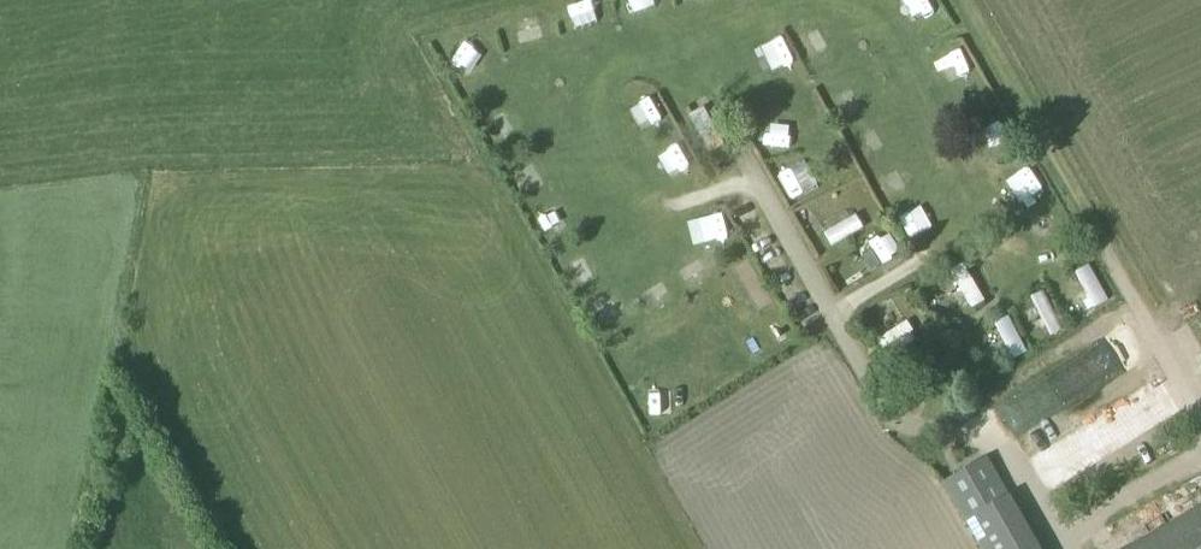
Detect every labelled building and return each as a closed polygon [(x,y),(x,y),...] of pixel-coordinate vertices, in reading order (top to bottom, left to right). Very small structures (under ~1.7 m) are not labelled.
[(604,25),(599,0),(590,0),(576,3),(583,30),(604,25)] [(642,9),(659,0),(637,0),(642,9)] [(920,30),(945,18),(936,0),(905,0),(920,30)] [(525,44),(550,37),(543,11),(518,17),(525,44)] [(958,87),(980,78),(968,51),(947,59),(958,87)] [(712,109),(698,115),(708,142),(723,137),(712,109)] [(491,122),(502,143),(513,138),(502,116),(491,122)] [(775,150),(798,150),(797,128),(774,129),(775,150)] [(803,176),(791,180),(800,202),(811,197),(803,176)] [(556,213),(543,218),(553,240),(565,235),(556,213)] [(863,218),(833,233),(841,251),(872,235),(863,218)] [(732,219),(711,220),(713,245),(734,243),(732,219)] [(870,252),(861,258),(870,272),(879,266),(870,252)] [(969,262),(955,271),(979,311),(993,303),(969,262)] [(1081,271),(1090,294),(1080,298),(1086,312),(1111,302),(1096,265),(1081,271)] [(1038,339),(1049,333),(1034,303),(1022,310),(1038,339)] [(1088,359),(1036,389),(1052,416),(1103,386),(1088,359)] [(1105,440),(1153,422),(1145,400),(1097,418),(1105,440)] [(986,457),(941,484),(967,529),(1012,503),(986,457)] [(1125,548),(1200,548),(1200,505),(1125,548)]
